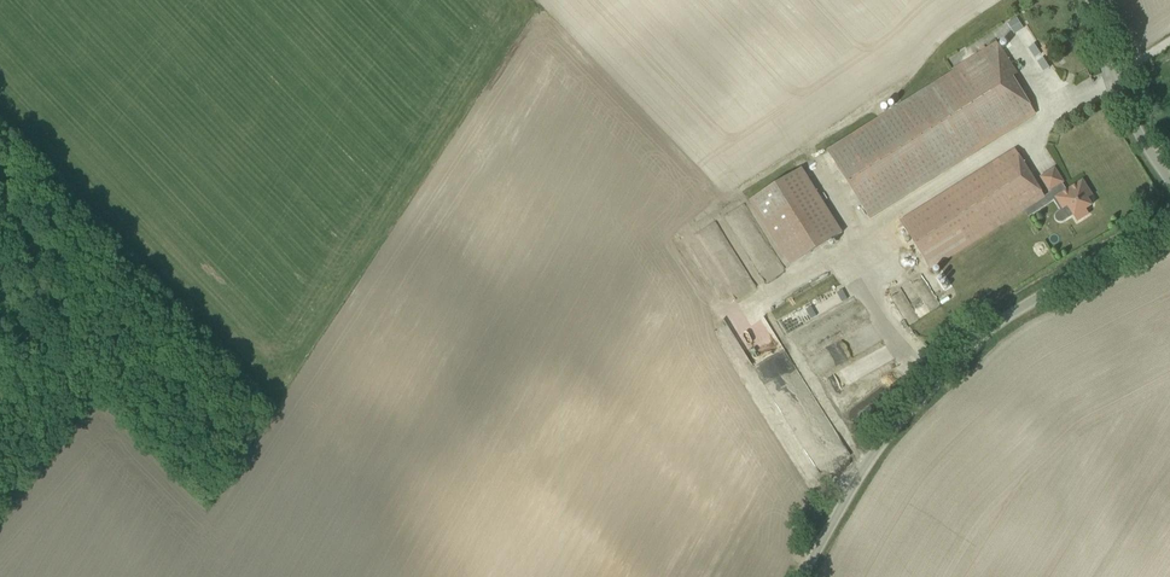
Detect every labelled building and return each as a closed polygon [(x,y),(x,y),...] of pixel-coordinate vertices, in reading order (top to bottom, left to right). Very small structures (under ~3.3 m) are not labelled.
[(1015,81),(1019,78),(999,46),(955,74),(956,77),(830,156),(871,221),(1037,117),(1015,81)] [(1037,48),(1028,53),(1034,64),(1043,59),(1037,48)] [(1048,201),(1018,154),(903,226),(930,270),(1025,210),(1029,217),(1044,208),(1042,205),(1048,201)] [(1038,175),(1047,191),(1063,182),(1054,166),(1038,175)] [(752,205),(793,270),(845,237),(804,172),(752,205)] [(1093,195),(1083,179),(1066,189),(1065,187),(1063,184),(1052,192),(1053,194),(1057,200),(1057,199),(1069,217),(1073,215),(1078,221),(1089,215),(1086,210),(1092,206),(1088,199),(1093,195)]
